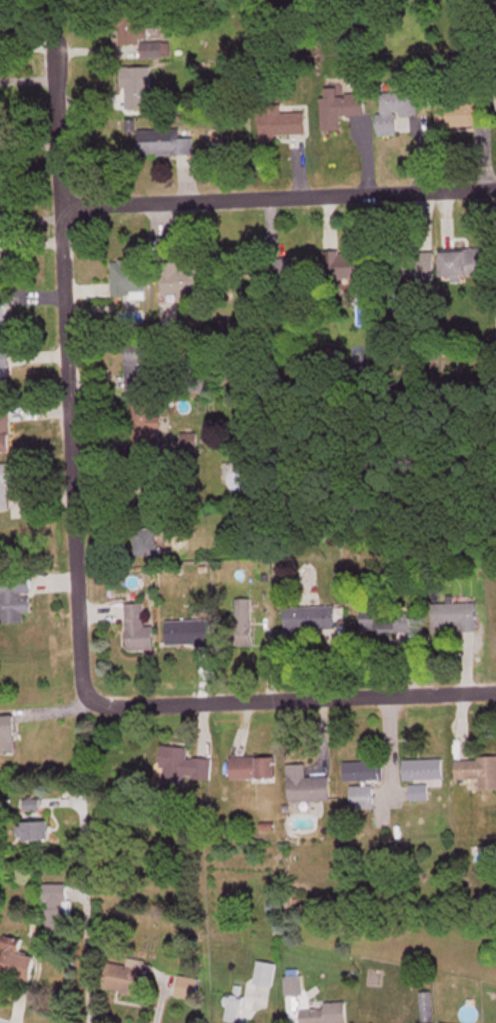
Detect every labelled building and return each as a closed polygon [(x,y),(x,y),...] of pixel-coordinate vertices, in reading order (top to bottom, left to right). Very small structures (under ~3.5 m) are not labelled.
[(151,30),(142,30),(142,16),(122,16),(122,43),(151,43),(151,30)] [(153,71),(126,71),(126,113),(153,113),(153,71)] [(325,135),(343,135),(343,120),(368,120),(368,98),(340,99),(340,92),(324,92),(325,135)] [(393,96),(393,123),(420,123),(420,96),(393,96)] [(459,104),(459,129),(487,129),(487,104),(459,104)] [(283,116),(283,108),(266,108),(266,139),(308,139),(308,116),(283,116)] [(124,126),(126,139),(136,138),(135,125),(124,126)] [(196,158),(195,142),(184,142),(184,132),(140,134),(141,160),(196,158)] [(444,254),(444,280),(491,280),(491,254),(444,254)] [(438,292),(438,257),(411,257),(411,281),(421,281),(421,292),(438,292)] [(340,258),(340,281),(377,281),(377,258),(340,258)] [(207,300),(206,260),(184,261),(185,269),(165,269),(166,301),(207,300)] [(272,284),(315,284),(315,261),(272,261),(272,284)] [(114,301),(149,300),(148,263),(113,265),(114,301)] [(10,342),(9,301),(0,301),(0,342),(10,342)] [(372,328),(372,301),(357,301),(357,328),(372,328)] [(128,394),(156,394),(156,346),(128,346),(128,394)] [(11,355),(0,355),(0,400),(11,400),(11,355)] [(0,410),(0,456),(13,456),(13,410),(0,410)] [(200,459),(200,438),(165,438),(165,459),(200,459)] [(19,490),(18,466),(0,467),(0,515),(11,514),(10,490),(19,490)] [(137,561),(159,561),(159,531),(137,531),(137,561)] [(2,600),(2,627),(26,627),(26,616),(33,616),(33,577),(0,577),(0,600),(2,600)] [(128,607),(129,653),(156,652),(156,629),(147,629),(146,607),(128,607)] [(287,610),(287,636),(338,636),(338,610),(287,610)] [(413,635),(413,613),(367,613),(367,635),(413,635)] [(169,648),(213,648),(213,623),(169,623),(169,648)] [(254,628),(235,628),(235,649),(254,649),(254,628)] [(18,719),(0,719),(0,756),(18,756),(18,719)] [(190,750),(164,748),(161,783),(212,787),(214,762),(189,760),(190,750)] [(279,760),(233,760),(233,781),(279,781),(279,760)] [(458,762),(458,784),(481,783),(481,794),(495,794),(495,761),(458,762)] [(445,762),(405,762),(405,784),(445,784),(445,762)] [(346,784),(385,784),(385,764),(346,764),(346,784)] [(291,803),(332,803),(332,780),(291,780),(291,803)] [(353,812),(376,812),(376,788),(353,788),(353,812)] [(25,803),(25,813),(41,813),(41,803),(25,803)] [(46,845),(46,825),(24,825),(24,845),(46,845)] [(47,937),(71,936),(71,887),(47,888),(47,937)] [(2,978),(35,983),(39,959),(23,957),(25,942),(8,940),(2,978)] [(255,987),(274,990),(278,967),(259,963),(255,987)] [(145,997),(149,970),(112,964),(108,992),(145,997)] [(200,999),(199,978),(164,981),(166,1002),(200,999)] [(285,1001),(304,1001),(304,979),(285,979),(285,1001)] [(432,995),(421,995),(421,1022),(432,1022),(432,995)] [(243,1000),(227,1000),(227,1022),(243,1022),(243,1000)] [(301,1012),(302,1022),(348,1022),(348,1005),(326,1006),(326,1012),(301,1012)]
